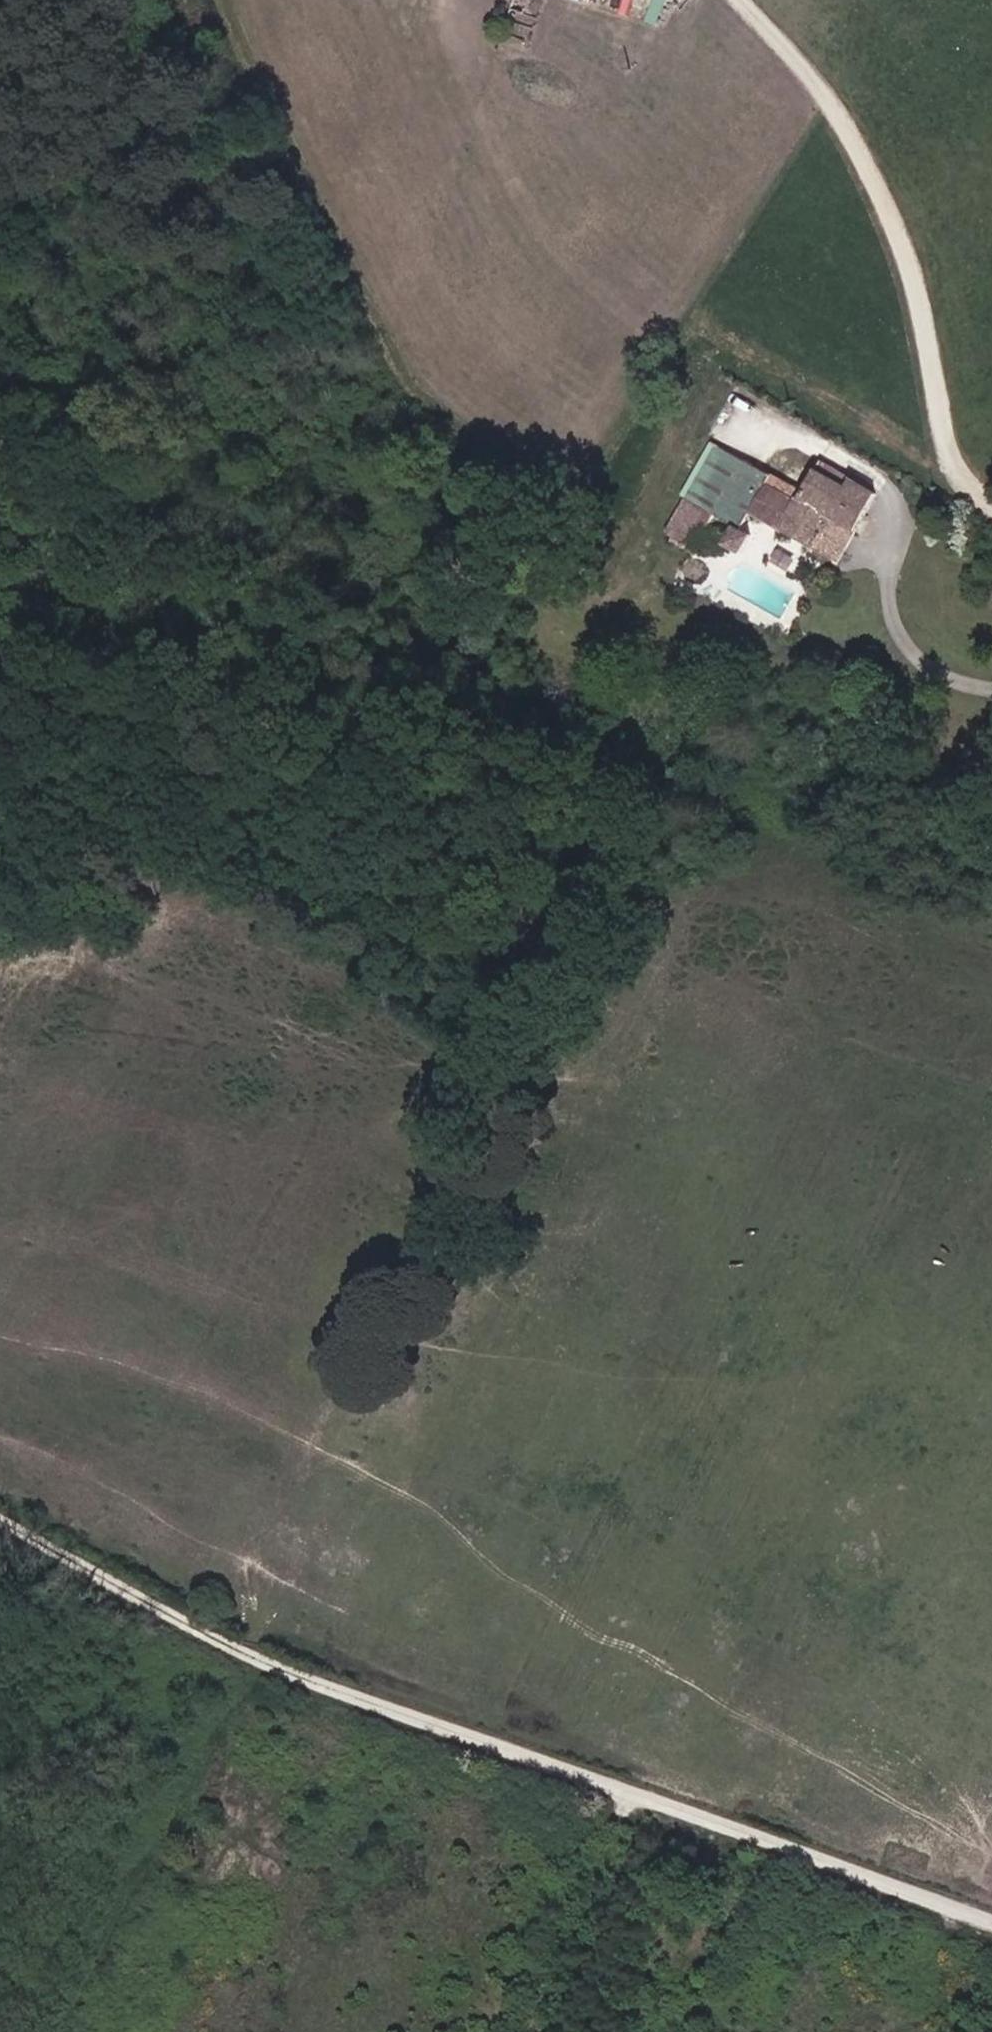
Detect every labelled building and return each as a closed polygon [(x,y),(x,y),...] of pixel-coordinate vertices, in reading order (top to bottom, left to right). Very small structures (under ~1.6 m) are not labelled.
[(711,512),(740,459),(715,446),(687,498),(711,512)] [(804,494),(799,502),(767,484),(771,476),(740,459),(711,512),(687,498),(667,534),(696,550),(715,514),(736,525),(725,544),(741,553),(752,533),(742,528),(750,514),(750,513),(779,529),(839,562),(876,493),(821,462),(804,494)] [(804,494),(771,476),(767,484),(799,502),(804,494)]
